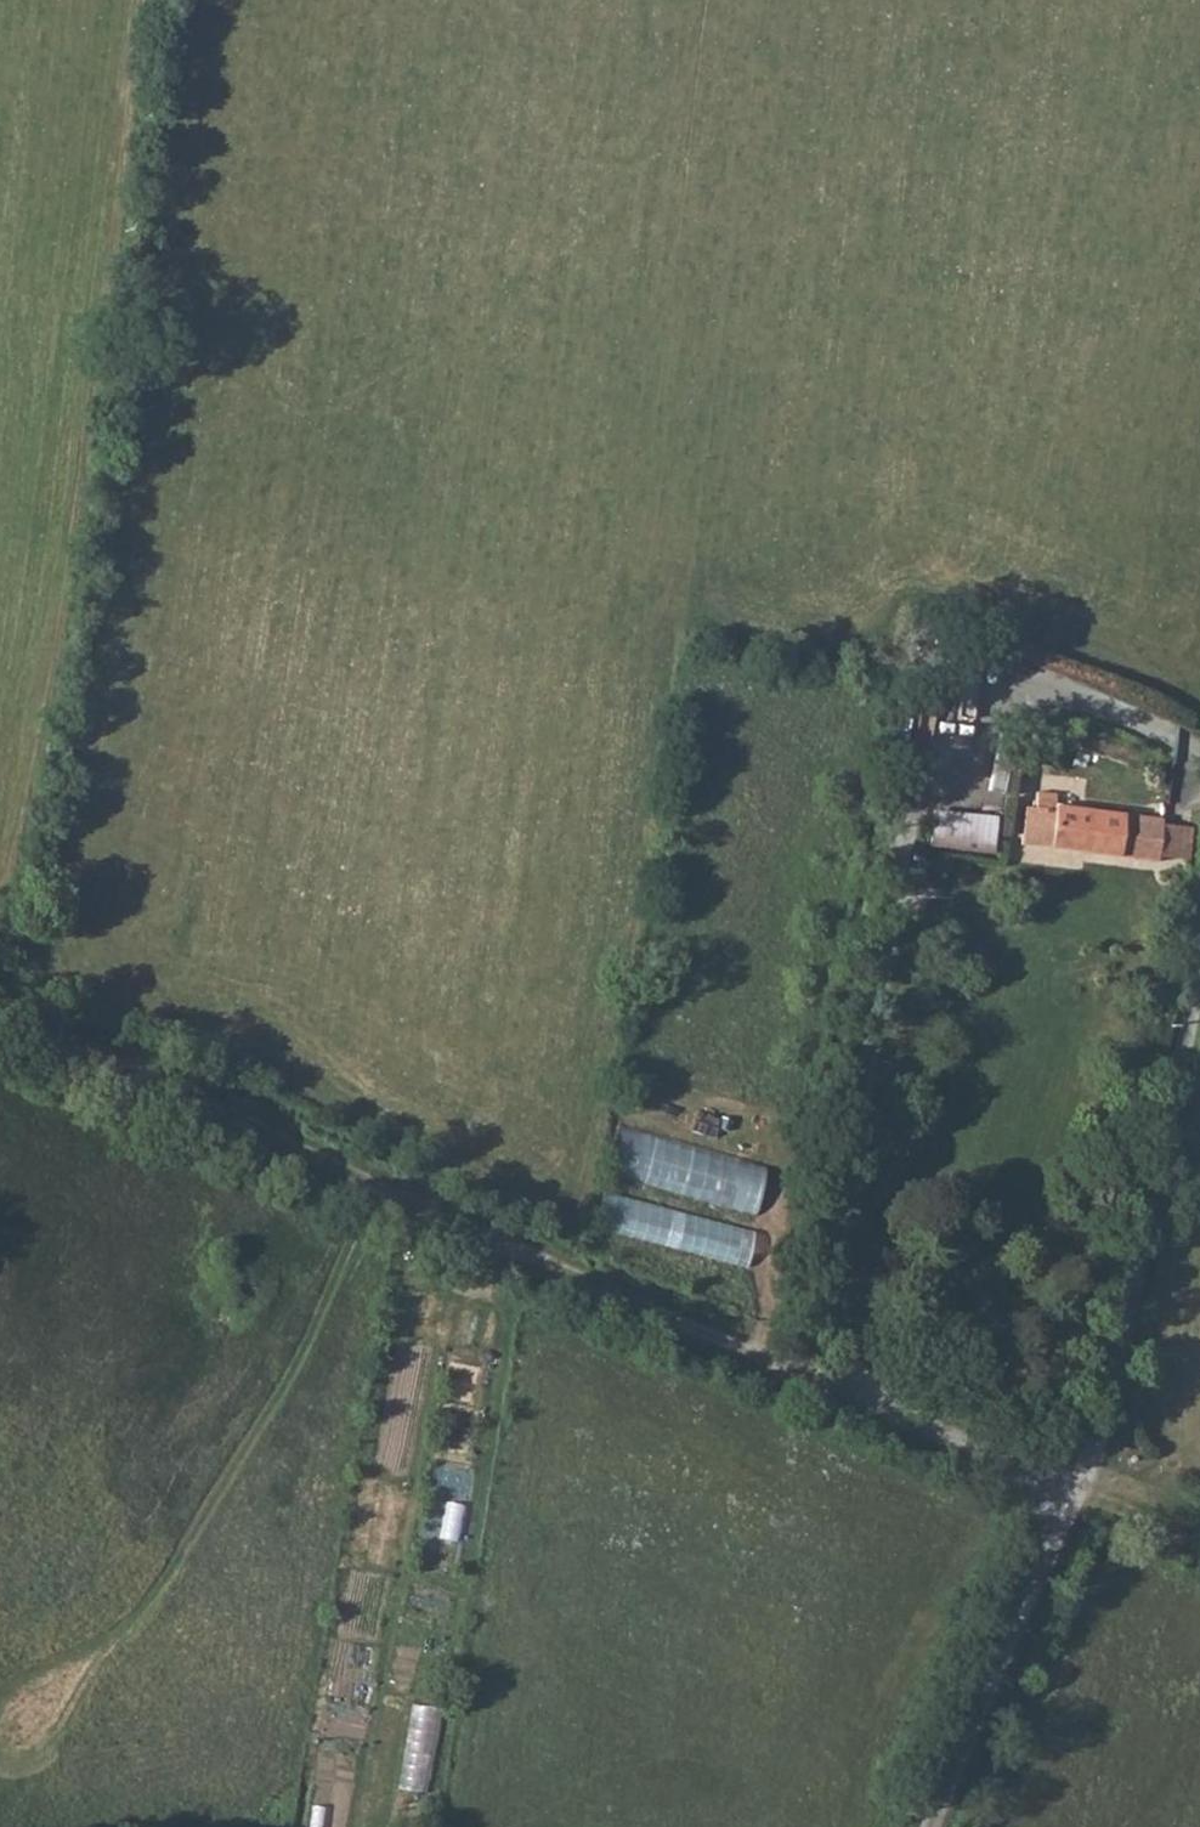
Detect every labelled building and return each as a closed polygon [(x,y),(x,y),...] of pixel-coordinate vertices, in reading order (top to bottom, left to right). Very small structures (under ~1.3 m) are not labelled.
[(1160,864),(1162,854),(1165,825),(1165,818),(1059,806),(1060,793),(1039,792),(1039,802),(1026,805),(1023,845),(1160,864)] [(932,808),(929,846),(995,851),(998,813),(932,808)] [(760,1206),(769,1157),(621,1130),(612,1179),(760,1206)] [(597,1233),(752,1259),(758,1223),(603,1197),(597,1233)] [(414,1703),(406,1788),(435,1791),(443,1706),(414,1703)]
